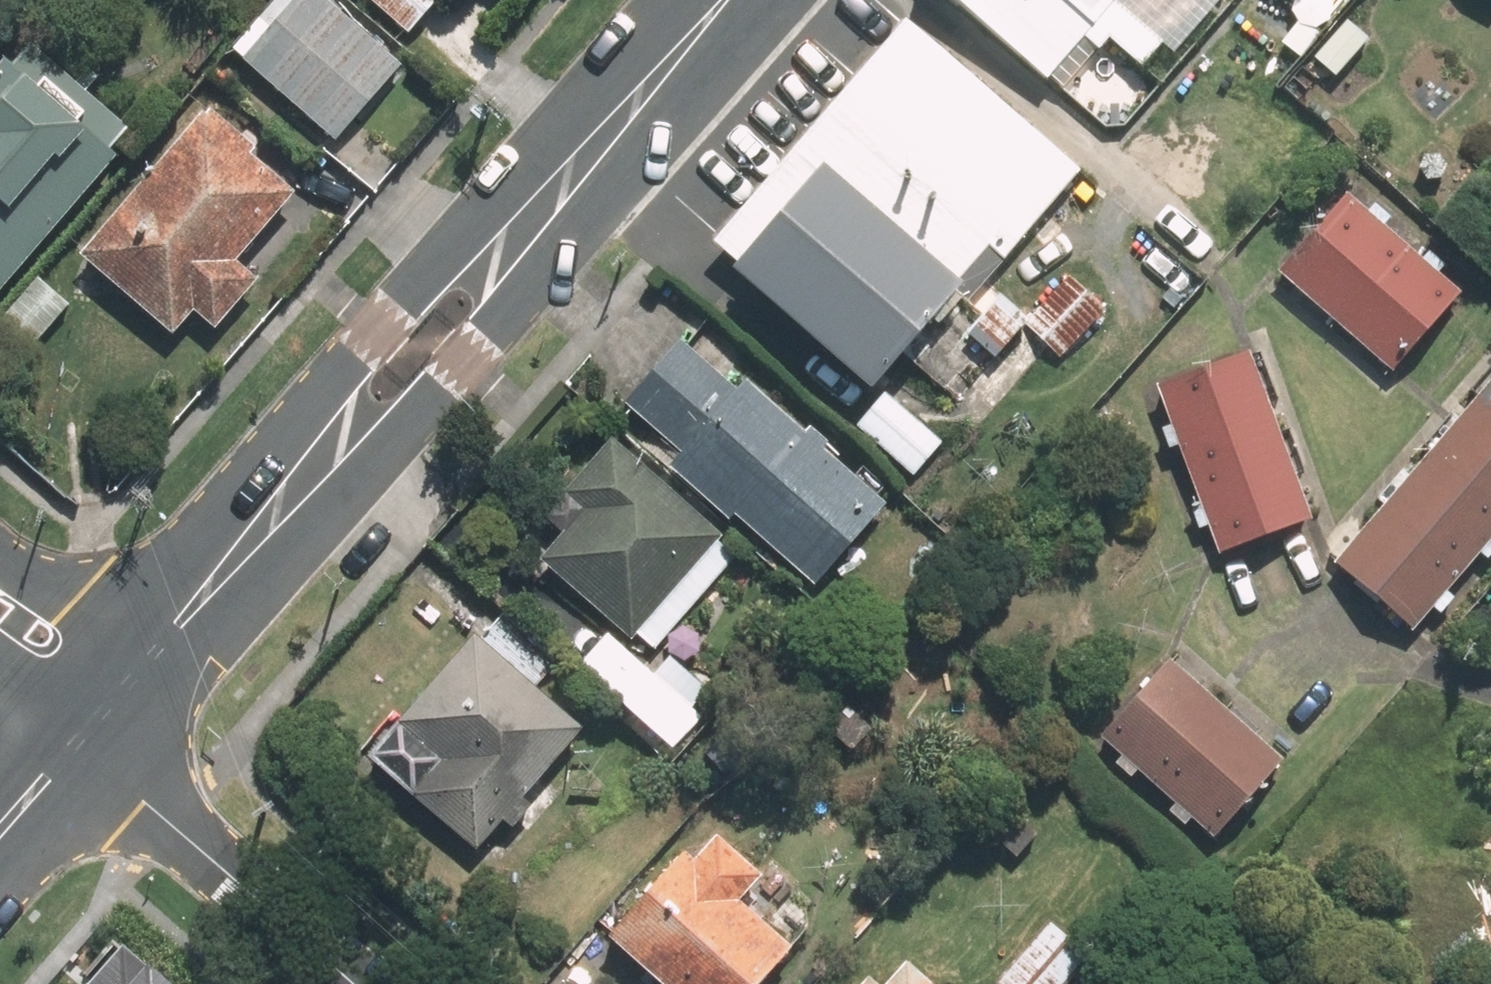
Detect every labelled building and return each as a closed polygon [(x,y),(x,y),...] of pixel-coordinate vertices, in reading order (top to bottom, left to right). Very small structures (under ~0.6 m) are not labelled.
[(334,151),(403,71),(319,0),(275,0),(225,58),(334,151)] [(408,39),(442,0),(364,0),(408,39)] [(1097,124),(1205,0),(953,0),(1097,124)] [(1081,174),(897,14),(705,248),(869,392),(929,324),(940,333),(1081,174)] [(120,164),(104,151),(119,133),(19,48),(0,71),(0,304),(120,164)] [(298,199),(205,120),(80,265),(173,344),(193,321),(208,334),(253,282),(238,269),(298,199)] [(1344,193),(1275,269),(1389,373),(1458,298),(1344,193)] [(74,309),(35,276),(0,317),(0,383),(6,388),(74,309)] [(735,389),(679,340),(622,406),(679,454),(664,471),(726,524),(732,517),(814,587),(885,505),(821,450),(825,445),(806,429),(801,435),(740,383),(735,389)] [(1217,552),(1308,519),(1247,350),(1156,382),(1217,552)] [(1330,567),(1410,634),(1490,540),(1490,381),(1330,567)] [(942,443),(883,395),(853,430),(912,479),(942,443)] [(740,554),(608,441),(541,518),(561,535),(536,563),(629,642),(635,635),(655,652),(740,554)] [(668,658),(652,677),(604,636),(575,669),(672,751),(700,719),(691,711),(708,691),(668,658)] [(521,799),(580,731),(469,637),(363,761),(473,854),(501,822),(511,831),(531,808),(521,799)] [(1279,762),(1168,664),(1100,740),(1211,838),(1279,762)] [(681,853),(604,942),(654,983),(760,983),(791,948),(737,902),(760,877),(713,836),(691,862),(681,853)] [(1051,921),(995,983),(1066,983),(1091,956),(1051,921)] [(886,983),(926,983),(903,964),(886,983)]
